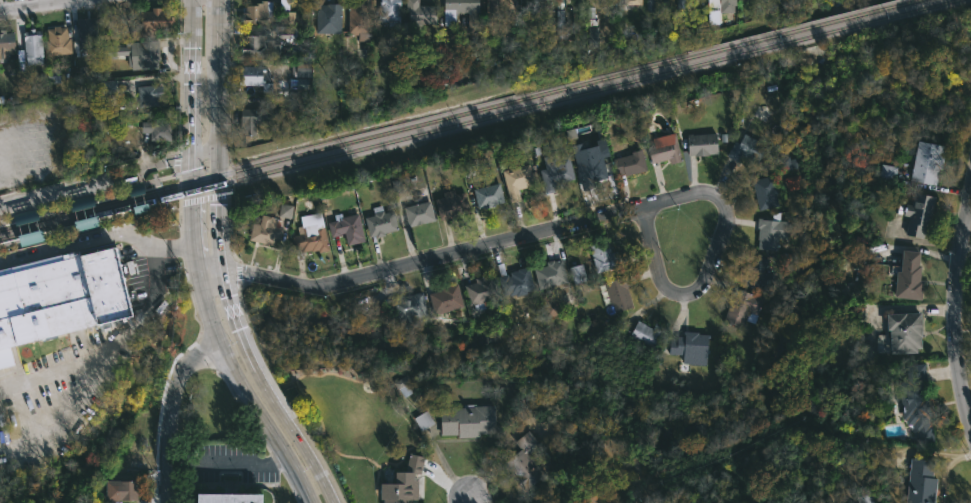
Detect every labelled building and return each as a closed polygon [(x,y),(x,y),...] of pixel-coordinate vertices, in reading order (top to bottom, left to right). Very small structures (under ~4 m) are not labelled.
[(262,2),(262,0),(269,0),(269,1),(274,1),(274,15),(269,15),(269,23),(244,23),(245,12),(248,12),(248,4),(257,5),(257,2),(262,2)] [(281,23),(281,0),(290,0),(290,10),(296,10),(296,23),(281,23)] [(349,34),(350,0),(372,0),(371,41),(360,41),(360,34),(349,34)] [(381,21),(382,0),(403,0),(402,25),(389,25),(390,22),(381,21)] [(408,21),(408,0),(420,0),(420,4),(439,5),(438,23),(423,22),(423,35),(404,35),(404,21),(408,21)] [(445,24),(446,0),(481,0),(480,31),(470,31),(470,11),(456,11),(456,24),(445,24)] [(490,11),(490,0),(514,0),(514,13),(490,11)] [(556,37),(557,0),(563,0),(563,9),(569,9),(569,37),(556,37)] [(620,4),(620,0),(639,0),(639,4),(631,4),(631,10),(622,10),(623,4),(620,4)] [(706,13),(706,0),(732,0),(732,12),(706,13)] [(326,32),(318,32),(319,4),(344,3),(343,32),(326,32)] [(163,7),(163,10),(176,11),(175,27),(157,27),(157,37),(133,37),(133,29),(137,29),(137,21),(143,21),(144,10),(154,10),(154,7),(163,7)] [(100,32),(101,53),(90,54),(90,49),(81,50),(79,18),(99,17),(100,32)] [(61,25),(61,27),(68,26),(69,38),(72,37),(74,52),(50,55),(49,28),(61,25)] [(276,37),(295,38),(296,27),(276,26),(276,37)] [(36,28),(36,30),(43,30),(44,63),(26,64),(25,31),(31,31),(31,28),(36,28)] [(17,50),(0,51),(0,33),(0,29),(7,29),(7,31),(7,33),(16,32),(17,50)] [(267,37),(267,38),(275,39),(274,45),(282,45),(282,57),(244,56),(246,34),(267,34),(267,37)] [(159,40),(161,66),(135,68),(134,65),(130,65),(129,45),(132,45),(132,42),(159,40)] [(310,65),(292,64),(292,77),(310,78),(310,65)] [(268,65),(268,71),(272,71),(272,80),(268,80),(267,82),(275,82),(274,92),(264,92),(264,85),(241,84),(241,76),(243,76),(243,65),(268,65)] [(60,83),(59,68),(48,68),(48,83),(60,83)] [(115,94),(115,81),(101,81),(101,94),(115,94)] [(157,84),(157,86),(163,85),(164,98),(161,99),(161,105),(140,108),(138,86),(157,84)] [(257,128),(243,128),(243,108),(284,109),(284,119),(269,119),(269,124),(257,123),(257,128)] [(171,141),(171,123),(141,122),(141,133),(150,133),(149,141),(171,141)] [(673,133),(679,161),(667,164),(666,159),(648,163),(645,149),(652,147),(650,138),(673,133)] [(712,133),(713,154),(690,155),(689,134),(712,133)] [(741,133),(763,146),(752,163),(740,154),(735,162),(723,154),(731,141),(735,143),(741,133)] [(935,183),(908,179),(915,140),(941,144),(935,183)] [(597,145),(598,150),(602,149),(604,156),(599,157),(604,178),(590,181),(592,187),(578,190),(569,151),(597,145)] [(645,171),(615,176),(611,158),(630,154),(629,152),(641,150),(645,171)] [(553,154),(554,158),(564,155),(570,179),(554,183),(555,188),(550,189),(551,192),(541,194),(535,170),(541,169),(538,157),(553,154)] [(525,164),(526,166),(529,165),(530,169),(527,170),(527,172),(531,171),(535,185),(514,190),(517,200),(506,203),(498,171),(525,164)] [(778,206),(758,210),(751,180),(773,175),(777,193),(775,193),(778,206)] [(787,191),(801,188),(799,176),(785,178),(787,191)] [(492,206),(481,209),(480,207),(474,209),(469,189),(496,183),(500,202),(492,204),(492,206)] [(452,189),(454,194),(463,191),(468,212),(438,220),(433,199),(442,197),(441,192),(452,189)] [(932,196),(931,203),(926,203),(921,237),(902,234),(905,216),(899,215),(901,203),(907,204),(910,193),(932,196)] [(135,218),(150,214),(146,194),(130,197),(135,218)] [(436,221),(411,227),(406,206),(432,200),(436,221)] [(291,218),(293,206),(280,204),(278,216),(291,218)] [(383,205),(385,212),(395,210),(400,230),(387,233),(387,235),(371,237),(367,217),(376,215),(374,207),(383,205)] [(76,232),(97,229),(95,210),(74,213),(76,232)] [(360,213),(365,238),(362,238),(363,242),(349,245),(347,232),(332,236),(329,222),(343,220),(342,217),(360,213)] [(279,217),(277,226),(284,227),(282,240),(276,239),(275,245),(251,240),(254,222),(261,224),(263,214),(279,217)] [(780,235),(779,249),(757,247),(758,227),(756,227),(757,217),(761,217),(761,219),(781,221),(780,235)] [(324,220),(331,250),(320,253),(319,249),(303,252),(302,248),(296,250),(293,236),(300,234),(298,227),(324,220)] [(28,222),(29,234),(18,236),(20,246),(42,242),(38,221),(28,222)] [(18,235),(28,232),(26,223),(16,226),(18,235)] [(603,237),(607,252),(615,250),(619,266),(595,273),(586,242),(603,237)] [(13,365),(0,368),(0,275),(62,259),(61,255),(80,250),(82,256),(118,246),(135,315),(9,348),(13,365)] [(917,265),(916,281),(920,281),(918,299),(890,297),(892,272),(896,272),(898,249),(915,251),(914,265),(917,265)] [(766,260),(760,275),(769,278),(764,293),(735,282),(742,261),(748,264),(751,254),(766,260)] [(560,259),(565,283),(534,290),(529,268),(544,265),(543,261),(560,259)] [(570,267),(572,284),(585,282),(583,265),(570,267)] [(525,266),(532,291),(527,293),(527,296),(516,299),(515,295),(508,298),(501,274),(504,274),(505,276),(507,276),(506,272),(525,266)] [(497,275),(502,297),(488,301),(490,307),(478,310),(477,305),(473,306),(467,285),(479,282),(478,278),(497,275)] [(625,287),(631,306),(614,312),(610,302),(609,303),(608,301),(602,303),(596,286),(622,276),(626,286),(625,287)] [(467,307),(438,315),(432,293),(444,290),(443,287),(460,283),(467,307)] [(761,298),(752,324),(742,320),(739,328),(719,321),(727,301),(729,302),(733,288),(761,298)] [(429,313),(397,321),(392,299),(424,291),(429,313)] [(545,293),(547,299),(554,297),(558,313),(543,318),(536,296),(545,293)] [(918,330),(918,348),(914,348),(914,353),(896,354),(895,344),(884,345),(884,330),(881,330),(881,314),(917,312),(918,330)] [(643,322),(655,329),(657,325),(667,331),(655,351),(643,343),(640,349),(627,341),(640,320),(643,322)] [(706,334),(705,363),(682,362),(682,354),(667,353),(667,340),(676,340),(676,335),(683,336),(683,330),(697,330),(697,334),(706,334)] [(928,407),(932,439),(915,441),(914,432),(910,432),(909,425),(904,425),(903,419),(899,419),(894,382),(903,381),(901,365),(921,363),(928,407)] [(403,397),(415,390),(406,375),(394,383),(403,397)] [(478,404),(479,406),(498,405),(499,434),(482,434),(483,437),(460,438),(460,435),(442,436),(441,408),(466,408),(466,404),(478,404)] [(544,474),(522,491),(500,463),(517,449),(511,442),(527,429),(537,443),(526,452),(544,474)] [(889,466),(888,470),(862,464),(866,447),(892,453),(889,466)] [(405,500),(417,500),(417,477),(422,477),(422,456),(407,456),(407,472),(394,472),(394,483),(381,483),(381,502),(405,502),(405,500)] [(935,495),(934,502),(929,502),(906,502),(911,459),(934,461),(932,478),(937,478),(935,495)] [(142,481),(142,496),(138,496),(138,500),(118,500),(118,494),(112,494),(113,481),(142,481)] [(870,492),(872,502),(856,502),(854,496),(870,492)] [(269,495),(269,502),(202,502),(202,493),(269,495)]
